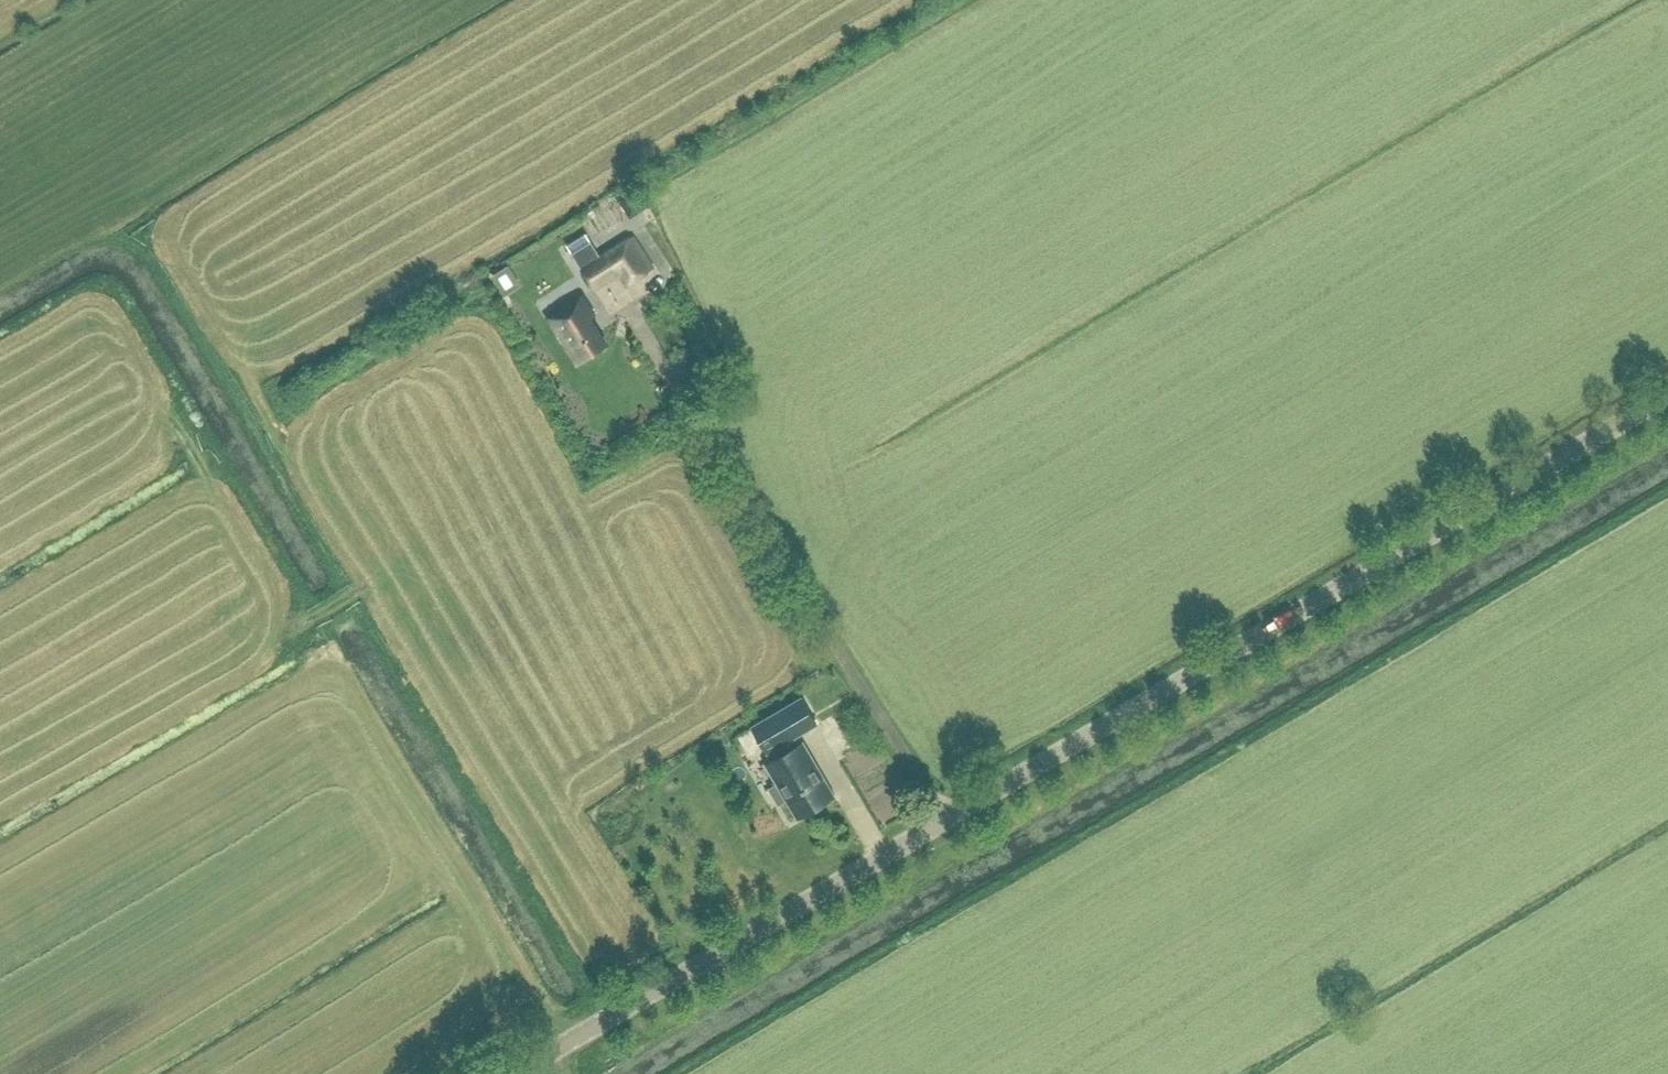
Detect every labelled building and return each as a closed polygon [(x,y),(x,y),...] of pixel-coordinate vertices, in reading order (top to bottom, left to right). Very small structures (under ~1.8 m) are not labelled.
[(594,290),(619,274),(626,286),(655,267),(634,233),(608,250),(600,255),(591,241),(571,253),(594,290)] [(577,363),(605,346),(588,318),(594,314),(582,295),(547,317),(577,363)] [(786,799),(797,818),(835,796),(804,742),(792,748),(788,741),(817,724),(802,697),(752,726),(768,752),(771,750),(776,758),(766,764),(777,783),(769,788),(778,803),(786,799)]
